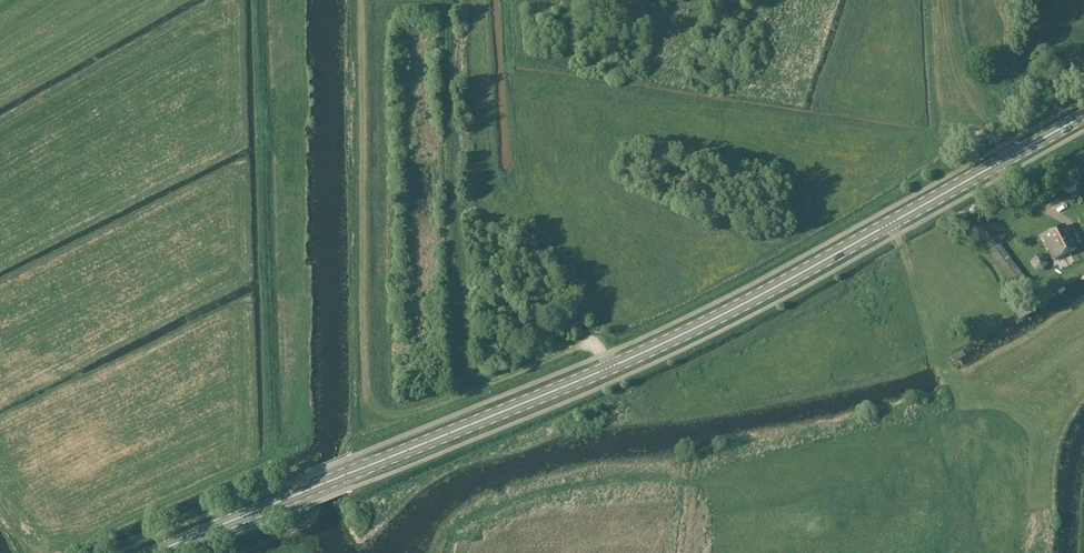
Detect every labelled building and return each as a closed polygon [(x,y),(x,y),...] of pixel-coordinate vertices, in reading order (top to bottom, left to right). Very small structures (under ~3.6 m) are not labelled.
[(1064,226),(1042,238),(1055,261),(1076,250),(1064,226)] [(989,252),(1015,288),(1025,281),(999,245),(989,252)] [(1035,255),(1029,263),(1033,271),(1043,272),(1048,264),(1044,256),(1035,255)]
